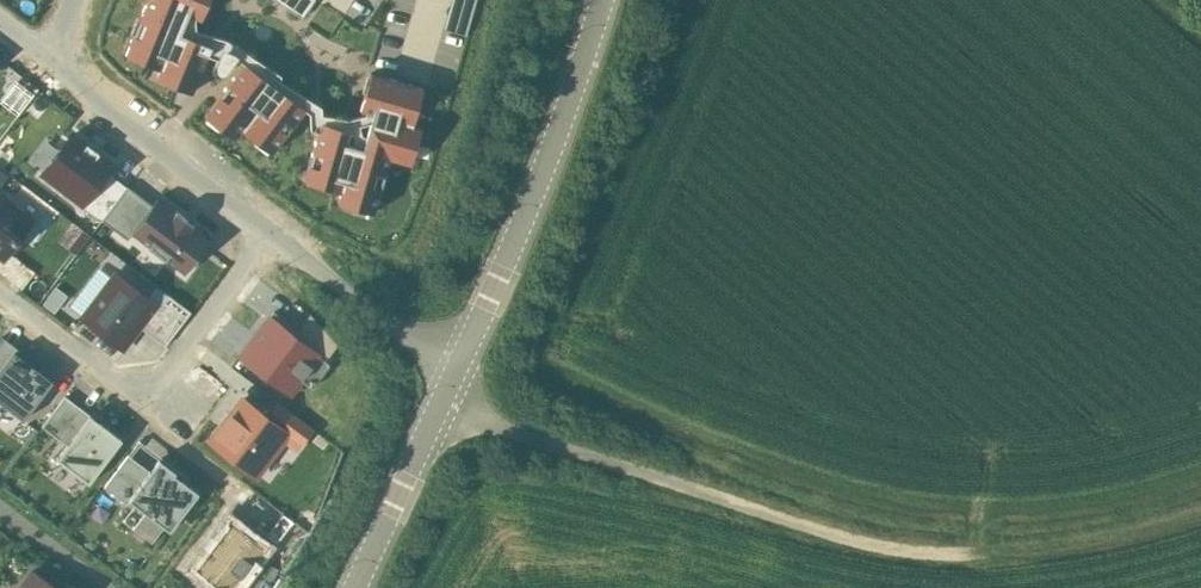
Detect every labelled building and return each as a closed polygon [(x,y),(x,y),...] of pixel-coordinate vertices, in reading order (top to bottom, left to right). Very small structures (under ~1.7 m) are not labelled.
[(212,44),(181,32),(188,13),(201,18),(208,0),(147,0),(125,53),(161,68),(157,77),(192,91),(212,44)] [(313,0),(278,0),(302,16),(313,0)] [(444,28),(466,34),(475,0),(451,0),(444,28)] [(260,73),(245,62),(204,115),(235,138),(242,129),(272,152),(305,108),(290,96),(286,101),(256,78),(260,73)] [(338,201),(374,212),(390,157),(411,163),(421,126),(412,124),(423,87),(371,72),(360,109),(372,112),(363,146),(336,139),(338,132),(319,127),(304,179),(341,190),(338,201)] [(108,163),(72,136),(45,172),(81,199),(103,170),(108,163)] [(126,187),(103,170),(81,199),(79,202),(102,219),(126,187)] [(127,238),(131,233),(131,232),(152,203),(128,185),(126,187),(102,219),(127,238)] [(0,196),(0,254),(4,257),(32,220),(0,196)] [(210,238),(157,198),(152,203),(131,232),(131,233),(184,273),(210,238)] [(81,320),(122,349),(140,326),(157,303),(116,272),(81,320)] [(160,305),(157,303),(140,326),(165,345),(191,311),(168,294),(160,305)] [(251,341),(241,354),(290,392),(319,354),(301,340),(305,334),(274,310),(262,326),(264,328),(253,343),(251,341)] [(14,351),(39,369),(42,366),(2,336),(0,339),(0,369),(14,351)] [(14,351),(0,369),(0,402),(24,419),(53,380),(39,369),(14,351)] [(42,426),(67,444),(90,414),(65,395),(42,426)] [(288,430),(243,398),(213,440),(257,472),(288,430)] [(122,438),(90,414),(67,444),(56,458),(89,482),(122,438)] [(129,499),(150,470),(128,454),(104,486),(127,503),(130,499),(129,499)] [(176,471),(159,458),(150,470),(129,499),(130,499),(170,529),(198,492),(174,473),(176,471)] [(266,546),(231,518),(195,563),(226,587),(232,587),(266,546)] [(30,570),(17,587),(55,587),(30,570)]
